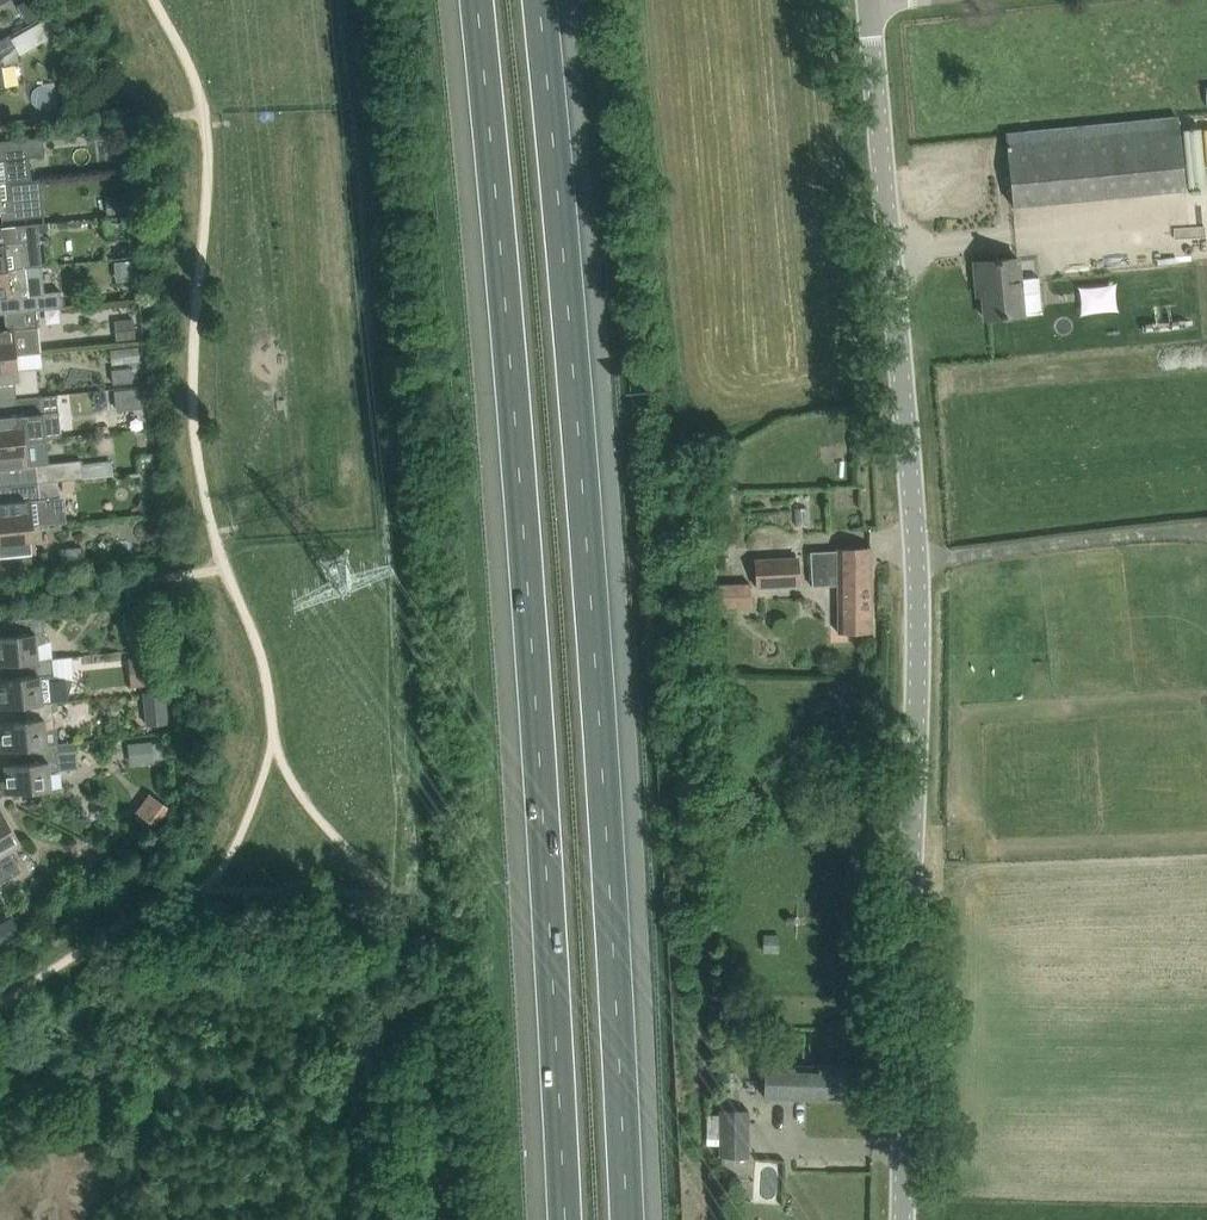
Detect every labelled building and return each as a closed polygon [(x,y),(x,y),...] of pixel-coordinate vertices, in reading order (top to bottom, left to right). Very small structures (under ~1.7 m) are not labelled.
[(50,16),(17,35),(26,51),(57,33),(60,32),(54,22),(50,16)] [(6,87),(1,55),(16,46),(9,34),(0,39),(0,91),(6,87)] [(1006,133),(1007,142),(1013,204),(1185,188),(1179,117),(1006,133)] [(33,180),(31,156),(46,155),(44,136),(0,140),(0,183),(24,181),(33,180)] [(28,216),(24,181),(0,183),(0,209),(1,209),(3,219),(28,216)] [(127,195),(106,197),(108,215),(129,213),(127,195)] [(40,266),(40,267),(43,266),(43,265),(39,230),(39,223),(0,226),(0,270),(40,266)] [(985,317),(1023,314),(1044,311),(1040,277),(1020,280),(1018,257),(975,261),(977,281),(982,281),(985,317)] [(40,267),(40,266),(0,270),(0,296),(11,295),(28,293),(42,292),(42,285),(40,267)] [(30,310),(37,309),(63,306),(61,290),(42,292),(28,293),(30,310)] [(17,354),(17,355),(41,352),(37,309),(30,310),(5,312),(7,329),(0,329),(0,356),(17,354)] [(134,318),(115,321),(117,340),(137,338),(134,318)] [(17,355),(17,354),(0,356),(0,382),(15,381),(16,393),(39,390),(37,367),(19,369),(17,355)] [(132,366),(111,368),(113,384),(133,382),(132,366)] [(141,387),(115,390),(117,410),(143,407),(141,387)] [(26,439),(23,414),(43,412),(41,395),(17,397),(18,414),(0,416),(0,442),(26,439)] [(83,478),(82,459),(50,463),(49,455),(45,452),(27,453),(26,439),(0,442),(0,485),(39,481),(58,480),(58,481),(83,478)] [(40,498),(39,481),(0,485),(0,528),(34,525),(68,522),(65,495),(40,498)] [(149,509),(153,501),(144,496),(137,508),(147,513),(149,509)] [(34,525),(0,528),(0,555),(37,551),(34,525)] [(839,546),(839,549),(811,551),(813,586),(829,585),(828,572),(839,571),(840,632),(872,632),(871,546),(839,546)] [(81,547),(59,548),(61,564),(82,562),(81,547)] [(799,557),(756,559),(757,589),(801,587),(799,557)] [(751,582),(716,584),(717,608),(752,607),(751,582)] [(150,628),(148,609),(140,610),(130,611),(132,630),(150,628)] [(47,641),(44,615),(16,618),(18,634),(0,635),(0,664),(20,662),(20,661),(39,660),(39,659),(37,645),(47,641)] [(158,684),(155,654),(129,656),(131,686),(158,684)] [(69,699),(73,678),(55,673),(53,657),(39,659),(39,660),(20,661),(20,662),(22,676),(0,679),(0,707),(24,705),(24,704),(43,703),(43,702),(69,699)] [(144,691),(148,724),(168,722),(165,689),(144,691)] [(47,745),(46,730),(55,727),(54,708),(58,708),(58,701),(69,699),(43,702),(43,703),(24,704),(24,705),(26,719),(1,722),(3,736),(0,737),(0,751),(29,748),(29,747),(48,745),(47,745)] [(154,760),(152,742),(152,740),(133,742),(135,763),(154,760)] [(59,743),(57,743),(47,745),(48,745),(29,747),(29,748),(31,762),(6,764),(7,779),(3,780),(4,793),(52,789),(50,773),(59,769),(78,768),(76,742),(59,743)] [(147,818),(151,821),(158,826),(171,808),(160,800),(147,818)] [(21,870),(9,849),(22,842),(0,805),(0,882),(21,870)] [(767,1065),(767,1098),(811,1099),(847,1099),(848,1066),(767,1065)] [(749,1109),(725,1109),(719,1109),(719,1114),(708,1114),(708,1144),(719,1145),(719,1156),(749,1156),(749,1109)]
